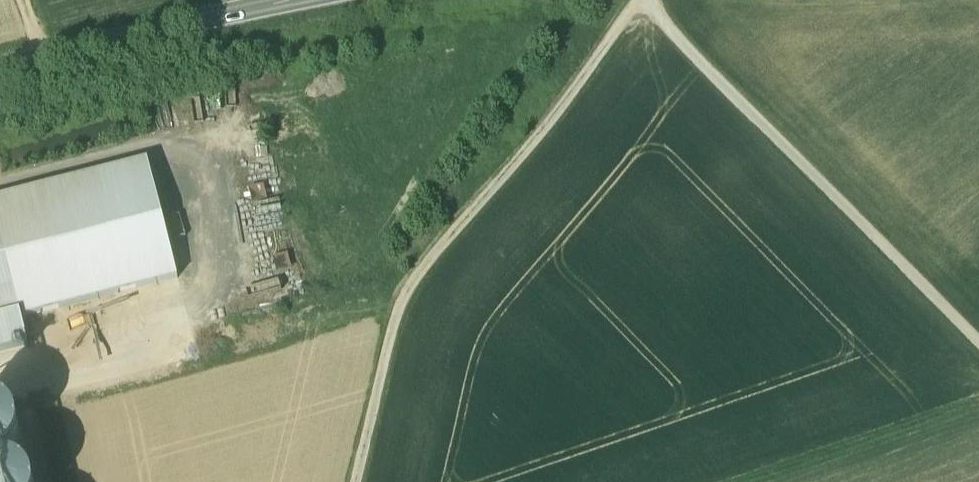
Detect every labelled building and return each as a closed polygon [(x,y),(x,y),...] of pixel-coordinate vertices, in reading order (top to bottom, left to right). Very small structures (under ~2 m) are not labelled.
[(171,176),(0,218),(0,345),(200,296),(171,176)] [(58,479),(36,455),(49,444),(43,420),(24,399),(0,405),(0,481),(59,481),(58,479)]
